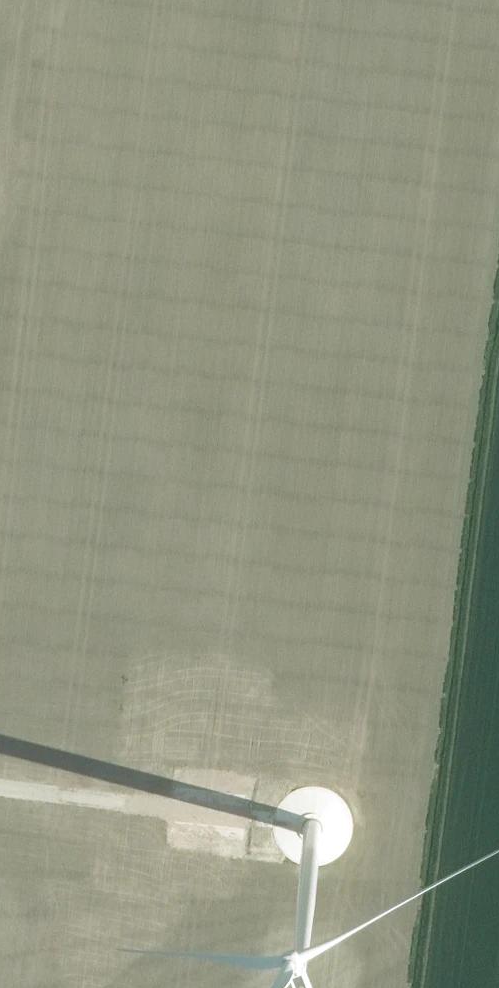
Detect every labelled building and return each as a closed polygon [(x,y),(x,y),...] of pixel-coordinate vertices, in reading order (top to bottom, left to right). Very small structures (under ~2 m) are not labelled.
[(323,826),(323,825),(323,824),(322,823),(322,822),(322,821),(321,821),(321,820),(320,819),(319,818),(318,818),(317,817),(316,817),(315,817),(314,817),(313,816),(312,817),(311,817),(310,817),(309,818),(307,818),(306,820),(305,821),(305,822),(304,823),(304,824),(304,826),(304,828),(304,829),(304,830),(305,831),(306,832),(307,833),(308,834),(309,834),(309,835),(310,835),(311,835),(313,836),(314,836),(315,835),(316,835),(318,835),(319,834),(320,833),(321,832),(321,831),(322,830),(322,829),(323,828),(323,827),(323,826)]
